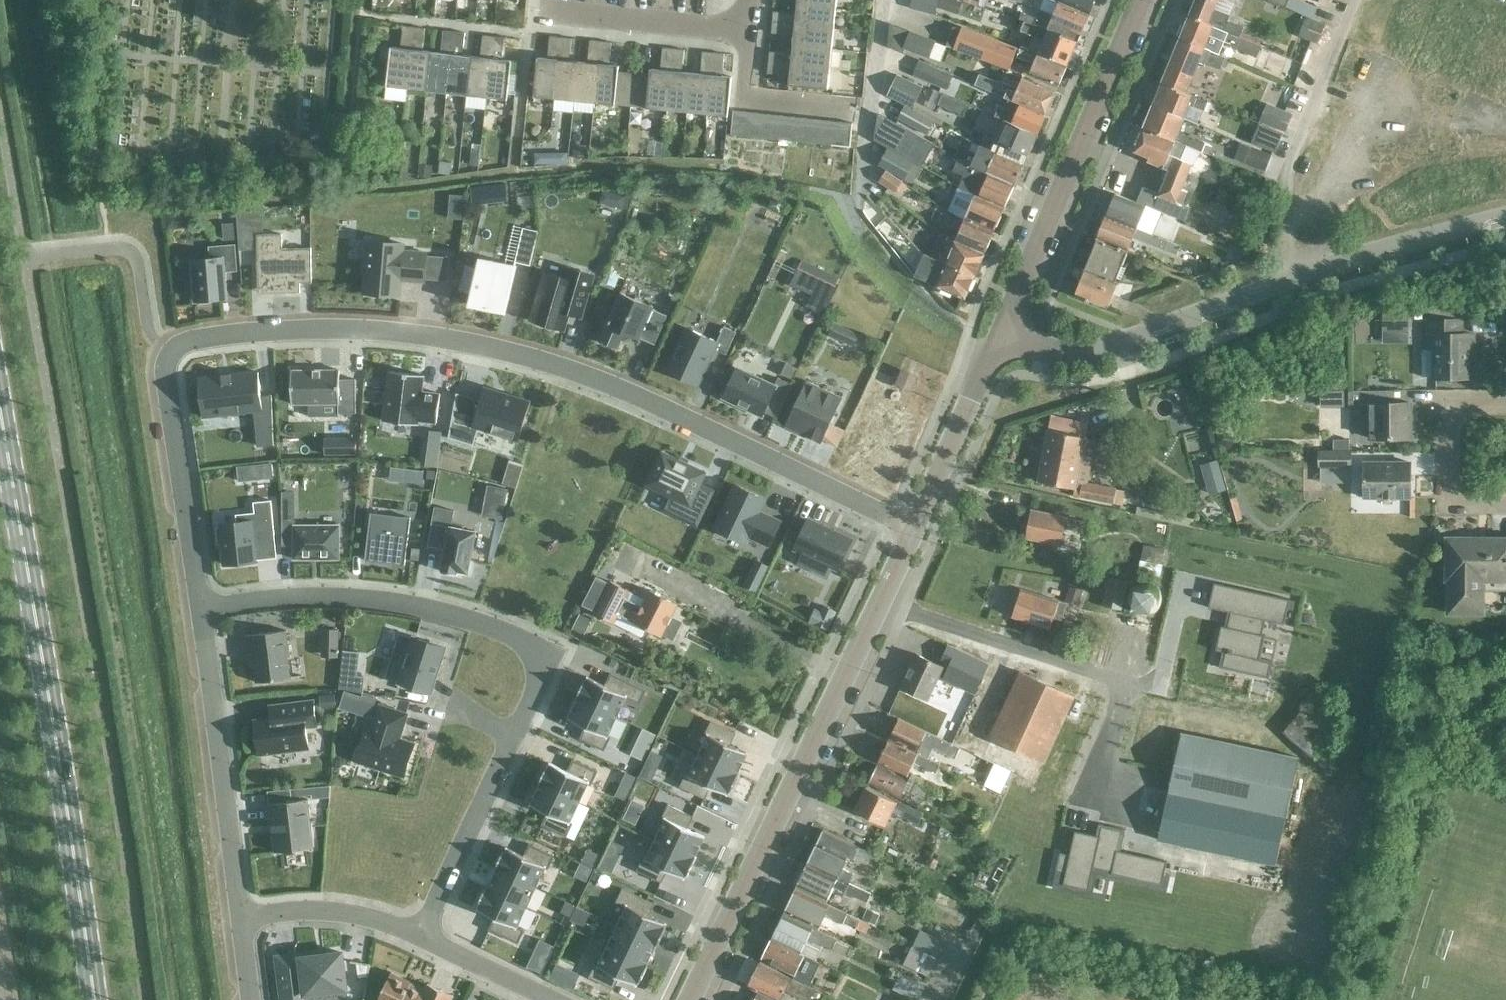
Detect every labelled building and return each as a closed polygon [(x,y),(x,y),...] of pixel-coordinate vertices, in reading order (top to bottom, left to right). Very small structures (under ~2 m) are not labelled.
[(796,6),(836,10),(837,0),(797,0),(796,6)] [(909,10),(931,17),(935,7),(937,0),(912,0),(909,10)] [(935,7),(955,14),(959,3),(951,0),(937,0),(935,7)] [(1059,4),(1089,17),(1096,0),(1049,0),(1059,4)] [(1189,17),(1238,37),(1240,32),(1242,28),(1226,21),(1228,14),(1213,8),(1216,0),(1196,0),(1189,17)] [(1312,17),(1316,8),(1298,0),(1272,0),(1312,17)] [(1078,43),(1089,17),(1059,4),(1053,18),(1040,13),(1037,20),(1022,14),(1020,21),(1025,23),(1034,26),(1049,31),(1077,43),(1077,42),(1078,43)] [(773,12),(772,23),(794,26),(834,30),(836,10),(796,6),(795,15),(773,12)] [(1306,16),(1297,36),(1316,43),(1324,24),(1306,16)] [(1260,46),(1238,37),(1189,17),(1185,26),(1182,25),(1178,36),(1181,37),(1180,39),(1210,51),(1210,50),(1204,48),(1208,39),(1214,41),(1215,38),(1230,45),(1235,50),(1255,58),(1260,46)] [(772,23),(771,34),(793,36),(792,45),(832,49),(834,30),(794,26),(772,23)] [(1035,38),(1029,50),(1038,54),(1053,60),(1067,66),(1068,63),(1071,64),(1075,54),(1072,53),(1077,43),(1049,31),(1034,26),(1025,23),(1020,32),(1035,38)] [(407,90),(414,28),(403,27),(401,49),(391,48),(390,60),(386,88),(407,90)] [(414,28),(407,90),(427,92),(431,53),(423,52),(425,30),(414,28)] [(1009,70),(1018,50),(980,35),(979,36),(962,31),(954,28),(946,46),(1009,70)] [(440,54),(431,53),(427,92),(447,95),(454,33),(442,31),(440,54)] [(1238,37),(1260,46),(1262,41),(1240,32),(1238,37)] [(454,33),(447,95),(467,97),(471,57),(462,56),(465,34),(454,33)] [(911,33),(905,50),(928,59),(934,42),(911,33)] [(480,58),(471,57),(467,97),(487,99),(491,60),(492,52),(494,37),(483,36),(480,58)] [(491,60),(487,99),(507,101),(509,90),(510,75),(512,62),(502,61),(503,54),(505,39),(494,37),(492,52),(491,60)] [(549,38),(548,53),(559,54),(560,39),(549,38)] [(560,39),(559,54),(570,55),(572,40),(560,39)] [(1180,39),(1161,83),(1197,98),(1197,97),(1185,92),(1198,61),(1204,64),(1204,63),(1219,69),(1224,57),(1210,51),(1180,39)] [(590,42),(588,57),(599,58),(600,43),(590,42)] [(600,43),(599,58),(609,59),(611,44),(600,43)] [(769,53),(768,63),(790,65),(830,69),(832,49),(792,45),(791,55),(769,53)] [(381,47),(380,59),(390,60),(391,48),(381,47)] [(1038,54),(1029,50),(1021,48),(1017,58),(1030,63),(1031,61),(1034,62),(1029,74),(1058,86),(1067,66),(1038,54)] [(662,49),(661,64),(672,65),(673,50),(662,49)] [(673,50),(672,65),(683,66),(684,51),(673,50)] [(702,53),(701,68),(712,69),(713,54),(702,53)] [(713,54),(712,69),(722,70),(724,55),(713,54)] [(538,59),(534,98),(554,100),(558,61),(547,60),(538,59)] [(558,61),(554,100),(574,102),(578,63),(570,62),(558,61)] [(953,76),(919,61),(912,75),(946,90),(953,76)] [(578,63),(574,102),(594,104),(598,65),(587,64),(578,63)] [(768,63),(767,73),(789,75),(788,86),(828,90),(830,69),(790,65),(768,63)] [(598,65),(594,104),(630,108),(633,79),(617,78),(618,67),(609,66),(598,65)] [(633,79),(630,108),(647,109),(667,111),(671,72),(660,71),(650,70),(649,81),(633,79)] [(671,72),(667,111),(687,113),(691,74),(682,73),(671,72)] [(691,74),(687,113),(707,115),(711,76),(700,75),(691,74)] [(510,75),(509,90),(516,91),(517,76),(510,75)] [(711,76),(707,115),(728,117),(728,111),(731,78),(722,77),(711,76)] [(896,76),(887,96),(912,109),(922,89),(896,76)] [(1022,106),(1045,116),(1055,94),(1021,80),(1015,93),(1011,90),(1012,87),(999,82),(998,83),(980,76),(976,86),(1009,100),(1013,101),(1022,106)] [(1161,83),(1152,106),(1181,118),(1187,105),(1192,106),(1204,110),(1207,102),(1197,98),(1161,83)] [(942,96),(938,106),(945,110),(950,99),(942,96)] [(1000,106),(994,119),(1005,123),(1005,122),(1036,136),(1045,116),(1022,106),(1013,101),(1009,100),(1005,109),(1000,106)] [(1292,114),(1266,103),(1259,121),(1285,132),(1292,114)] [(1152,106),(1143,128),(1200,152),(1200,151),(1201,152),(1204,143),(1184,134),(1178,132),(1184,119),(1181,118),(1152,106)] [(905,107),(898,119),(927,135),(933,123),(905,107)] [(742,136),(745,113),(733,112),(730,135),(742,136)] [(756,114),(745,113),(742,136),(754,138),(756,114)] [(756,114),(754,138),(766,139),(769,116),(756,114)] [(769,116),(766,139),(778,140),(781,117),(769,116)] [(793,118),(781,117),(778,140),(790,141),(793,118)] [(805,119),(793,118),(790,141),(802,143),(805,119)] [(805,119),(802,143),(813,144),(816,121),(805,119)] [(828,122),(816,121),(813,144),(825,145),(828,122)] [(828,122),(825,145),(837,147),(840,123),(828,122)] [(1027,157),(1031,148),(1034,149),(1039,139),(1036,137),(1036,136),(1005,122),(1005,123),(996,143),(985,138),(981,148),(995,154),(995,153),(1023,165),(1022,164),(1026,156),(1027,157)] [(840,123),(837,147),(850,148),(853,124),(840,123)] [(1275,153),(1283,134),(1259,124),(1251,143),(1275,153)] [(900,126),(887,149),(913,163),(921,167),(933,145),(924,140),(900,126)] [(1137,202),(1146,206),(1185,222),(1191,208),(1183,205),(1188,192),(1182,190),(1193,164),(1200,152),(1143,128),(1141,133),(1139,131),(1133,145),(1136,146),(1133,152),(1149,158),(1147,162),(1168,171),(1159,193),(1143,186),(1137,202)] [(574,144),(573,155),(585,156),(586,145),(574,144)] [(1244,162),(1265,171),(1272,155),(1251,146),(1244,162)] [(968,152),(964,162),(974,168),(1014,186),(1023,165),(995,153),(995,154),(981,148),(977,156),(968,152)] [(887,149),(878,165),(904,179),(913,163),(887,149)] [(470,154),(469,164),(479,165),(480,155),(470,154)] [(542,154),(534,154),(534,166),(546,166),(546,158),(542,154)] [(440,160),(439,172),(450,174),(452,161),(440,160)] [(1004,209),(1014,186),(974,168),(964,162),(963,163),(959,161),(953,172),(963,177),(958,189),(979,198),(1004,209)] [(420,163),(419,175),(431,176),(432,164),(420,163)] [(896,191),(901,183),(885,172),(879,182),(895,193),(896,191)] [(901,183),(896,191),(901,194),(906,186),(901,183)] [(483,186),(470,187),(472,203),(484,202),(483,186)] [(1004,209),(979,198),(958,189),(947,213),(961,219),(994,233),(1004,209)] [(1116,194),(1107,216),(1136,228),(1140,219),(1146,206),(1137,202),(1116,194)] [(617,195),(615,204),(616,208),(621,209),(625,197),(617,195)] [(450,196),(448,220),(462,221),(463,196),(450,196)] [(251,211),(237,212),(240,249),(252,249),(251,231),(251,211)] [(1173,243),(1159,237),(1107,216),(1098,239),(1109,243),(1127,250),(1133,236),(1176,254),(1180,245),(1173,243)] [(984,256),(994,233),(961,219),(953,237),(951,241),(973,251),(984,256)] [(233,222),(223,223),(224,239),(234,238),(233,222)] [(522,228),(514,263),(528,266),(537,232),(522,228)] [(281,235),(256,235),(257,284),(271,284),(272,294),(299,293),(299,283),(311,283),(310,249),(281,249),(281,235)] [(980,264),(984,256),(973,251),(951,241),(947,239),(937,263),(941,265),(942,263),(974,277),(975,275),(978,277),(983,266),(980,264)] [(1109,243),(1098,239),(1086,268),(1115,280),(1117,277),(1122,279),(1126,268),(1121,266),(1127,250),(1109,243)] [(364,242),(362,294),(398,295),(398,279),(422,279),(423,251),(399,250),(399,243),(364,242)] [(210,303),(211,300),(226,298),(224,272),(236,271),(234,246),(209,248),(210,259),(192,261),(196,301),(199,301),(201,304),(210,303)] [(925,258),(917,278),(940,289),(938,292),(950,297),(951,294),(962,299),(965,293),(966,294),(968,291),(970,292),(975,282),(973,281),(974,277),(970,275),(942,263),(941,265),(937,263),(925,258)] [(464,266),(458,292),(471,295),(469,305),(504,313),(514,267),(480,259),(477,269),(464,266)] [(544,273),(530,321),(563,331),(568,313),(572,311),(572,309),(582,311),(580,318),(581,318),(593,276),(567,268),(564,279),(544,273)] [(1115,280),(1086,268),(1075,294),(1108,307),(1118,282),(1115,280)] [(610,274),(607,284),(614,286),(617,276),(610,274)] [(812,295),(807,306),(823,314),(836,287),(819,279),(812,295)] [(619,292),(599,340),(618,348),(623,333),(638,339),(639,338),(653,344),(666,316),(652,309),(653,306),(619,292)] [(1393,311),(1382,311),(1382,330),(1408,330),(1407,310),(1393,311)] [(1428,350),(1422,350),(1422,377),(1434,377),(1434,378),(1468,378),(1468,349),(1474,349),(1474,333),(1462,334),(1462,320),(1428,320),(1428,350)] [(843,329),(838,340),(853,347),(859,335),(833,323),(832,324),(843,329)] [(686,327),(665,372),(698,387),(715,350),(725,355),(735,333),(723,328),(717,341),(686,327)] [(784,362),(779,373),(789,378),(794,367),(784,362)] [(774,387),(737,369),(723,398),(761,416),(768,401),(780,407),(791,384),(778,378),(774,387)] [(339,370),(291,371),(291,405),(338,405),(338,414),(355,414),(355,380),(339,380),(339,370)] [(910,391),(916,377),(903,371),(897,385),(910,391)] [(389,372),(383,421),(417,425),(418,421),(436,423),(439,394),(421,392),(423,376),(389,372)] [(222,377),(198,379),(202,417),(253,411),(262,410),(272,409),(271,395),(260,396),(258,373),(231,376),(231,374),(229,374),(230,376),(223,377),(223,375),(221,375),(222,377)] [(805,382),(784,427),(796,433),(797,431),(807,435),(806,437),(820,444),(841,398),(805,382)] [(456,393),(448,438),(473,446),(473,445),(478,429),(518,442),(530,401),(504,393),(504,395),(496,393),(497,391),(483,387),(479,401),(460,395),(460,394),(456,393)] [(1370,438),(1410,437),(1409,402),(1390,402),(1390,390),(1348,390),(1348,404),(1370,404),(1370,438)] [(1050,418),(1037,481),(1074,489),(1075,489),(1076,481),(1081,482),(1085,483),(1089,461),(1096,462),(1100,439),(1084,436),(1086,422),(1074,420),(1052,416),(1050,418)] [(426,431),(425,443),(439,445),(440,433),(426,431)] [(355,439),(338,439),(338,456),(355,455),(355,439)] [(1348,441),(1332,441),(1332,452),(1341,452),(1348,452),(1348,441)] [(689,506),(699,485),(704,475),(705,473),(703,472),(687,465),(688,464),(678,460),(663,453),(663,452),(661,451),(660,453),(660,454),(646,483),(645,485),(647,486),(647,485),(672,497),(669,504),(685,512),(680,521),(696,528),(703,513),(689,506)] [(1318,466),(1351,466),(1350,452),(1348,452),(1341,452),(1332,452),(1318,452),(1318,466)] [(509,459),(506,470),(520,475),(523,463),(509,459)] [(1216,461),(1201,466),(1209,495),(1224,490),(1216,461)] [(1410,497),(1410,475),(1410,461),(1363,462),(1363,497),(1410,497)] [(271,463),(236,468),(238,482),(273,478),(271,463)] [(410,469),(408,483),(422,485),(423,471),(410,469)] [(426,471),(425,478),(434,480),(435,472),(426,471)] [(1074,489),(1072,497),(1079,498),(1079,497),(1122,505),(1125,491),(1085,483),(1081,482),(1076,481),(1075,489),(1074,489)] [(757,514),(765,499),(735,485),(715,527),(745,541),(748,535),(768,545),(779,522),(766,516),(765,518),(757,514)] [(487,486),(481,515),(501,519),(507,489),(487,486)] [(219,528),(216,529),(217,544),(221,544),(223,565),(256,562),(256,560),(255,546),(264,538),(264,536),(274,535),(271,501),(253,503),(254,513),(235,515),(236,523),(219,525),(219,528)] [(282,505),(281,505),(282,521),(293,521),(293,505),(282,505)] [(435,509),(432,528),(448,530),(449,527),(452,512),(435,509)] [(1084,533),(1087,522),(1032,510),(1026,537),(1059,544),(1063,528),(1084,533)] [(368,528),(364,561),(380,563),(380,560),(386,561),(386,563),(404,566),(410,518),(385,515),(383,529),(368,528)] [(808,520),(794,550),(802,554),(798,563),(823,575),(827,566),(837,570),(851,540),(808,520)] [(294,526),(293,526),(293,547),(293,559),(339,559),(339,526),(294,526)] [(432,528),(429,548),(444,551),(440,572),(458,575),(458,572),(468,574),(475,531),(449,527),(448,530),(432,528)] [(1492,538),(1492,536),(1486,536),(1486,538),(1446,538),(1446,580),(1448,580),(1448,613),(1483,613),(1483,589),(1505,589),(1505,538),(1492,538)] [(1144,545),(1141,560),(1161,564),(1164,549),(1144,545)] [(411,548),(409,559),(418,560),(419,549),(411,548)] [(752,567),(743,586),(756,592),(765,573),(752,567)] [(595,577),(581,605),(595,612),(594,615),(613,624),(613,623),(642,638),(646,630),(661,637),(662,635),(672,640),(681,622),(671,617),(677,605),(650,591),(642,607),(625,599),(629,592),(610,582),(609,584),(595,577)] [(1120,611),(1126,584),(1107,579),(1101,606),(1120,611)] [(1128,590),(1126,596),(1126,601),(1128,606),(1132,611),(1136,614),(1142,616),(1148,615),(1154,612),(1159,607),(1161,600),(1161,594),(1158,588),(1154,584),(1148,582),(1142,581),(1136,583),(1132,586),(1128,590)] [(1213,583),(1208,608),(1229,613),(1226,627),(1220,626),(1215,651),(1224,653),(1221,666),(1219,666),(1218,668),(1269,679),(1269,677),(1268,676),(1272,661),(1259,658),(1264,635),(1262,635),(1265,621),(1284,625),(1289,600),(1213,583)] [(1077,606),(1083,589),(1070,585),(1065,602),(1077,606)] [(1065,605),(1064,604),(1020,590),(1018,597),(1013,598),(1011,607),(1014,610),(1012,616),(1049,628),(1053,616),(1060,619),(1065,605)] [(813,609),(808,622),(828,631),(836,612),(823,607),(820,612),(813,609)] [(579,616),(572,629),(583,635),(590,622),(579,616)] [(338,631),(322,630),(321,657),(338,658),(338,631)] [(289,658),(286,631),(243,636),(246,655),(252,654),(256,683),(290,679),(287,658),(289,658)] [(399,635),(386,678),(399,682),(398,683),(430,693),(444,648),(412,638),(412,639),(399,635)] [(948,646),(941,661),(950,665),(943,679),(975,694),(988,665),(948,646)] [(927,700),(942,667),(915,655),(900,687),(927,700)] [(989,738),(980,757),(1034,782),(1061,722),(1073,696),(1018,671),(988,737),(989,738)] [(584,680),(576,698),(616,717),(625,697),(639,704),(645,691),(610,674),(604,686),(587,678),(586,680),(584,680)] [(340,675),(339,689),(362,693),(364,677),(356,676),(340,675)] [(361,697),(356,714),(370,718),(376,699),(362,695),(361,697)] [(334,696),(319,698),(321,710),(336,708),(334,696)] [(577,699),(568,719),(585,727),(579,739),(603,751),(610,738),(607,736),(616,717),(576,698),(575,698),(577,699)] [(316,727),(313,700),(269,705),(271,719),(254,722),(258,755),(308,749),(305,728),(316,727)] [(398,739),(406,714),(379,706),(371,731),(366,729),(356,761),(404,776),(414,744),(398,739)] [(890,727),(887,734),(888,737),(887,740),(917,754),(917,753),(915,752),(920,742),(936,750),(936,749),(944,753),(954,757),(956,752),(959,747),(949,743),(897,718),(894,726),(890,727)] [(707,736),(698,756),(738,775),(739,774),(737,773),(747,753),(729,745),(735,733),(711,722),(705,735),(707,736)] [(642,729),(636,742),(649,748),(655,735),(642,729)] [(1182,734),(1159,840),(1275,865),(1298,759),(1182,734)] [(917,754),(887,740),(883,749),(880,750),(877,756),(878,759),(877,761),(906,775),(912,762),(935,773),(939,764),(931,760),(917,754)] [(686,774),(680,787),(704,798),(709,787),(727,795),(728,792),(730,793),(738,775),(698,756),(689,775),(686,774)] [(547,766),(538,784),(578,803),(588,783),(590,785),(597,772),(572,760),(567,772),(549,764),(548,767),(547,766)] [(644,764),(639,775),(650,781),(655,770),(644,764)] [(898,798),(907,780),(875,765),(866,783),(898,798)] [(994,776),(989,789),(998,793),(1004,780),(994,776)] [(922,798),(928,786),(913,779),(907,791),(922,798)] [(539,785),(530,805),(547,814),(541,825),(566,837),(572,824),(569,822),(578,803),(538,784),(538,785),(539,785)] [(330,785),(273,790),(274,804),(301,800),(300,794),(311,793),(312,797),(329,796),(330,785)] [(865,787),(854,810),(885,825),(891,812),(917,824),(922,813),(896,801),(896,802),(865,787)] [(274,804),(264,805),(266,820),(271,819),(275,853),(313,848),(307,799),(301,800),(274,804)] [(664,820),(655,839),(695,859),(696,858),(694,857),(703,837),(686,829),(692,817),(668,805),(661,818),(664,820)] [(626,813),(623,819),(635,824),(638,818),(626,813)] [(1059,853),(1056,870),(1065,872),(1062,885),(1088,890),(1093,868),(1111,872),(1111,874),(1131,878),(1161,885),(1163,876),(1170,877),(1170,876),(1164,874),(1166,862),(1117,851),(1122,831),(1124,832),(1124,830),(1098,824),(1097,826),(1100,826),(1098,836),(1074,831),(1069,855),(1059,853)] [(940,828),(936,836),(947,842),(951,833),(940,828)] [(806,863),(848,883),(853,875),(842,870),(847,858),(853,861),(856,855),(868,861),(871,855),(822,831),(806,863)] [(643,857),(637,870),(661,882),(666,870),(684,878),(685,876),(687,876),(695,859),(655,839),(646,859),(643,857)] [(503,850),(495,868),(535,888),(544,868),(547,869),(553,856),(529,845),(523,856),(506,848),(505,851),(503,850)] [(588,850),(583,861),(594,866),(599,855),(588,850)] [(603,855),(598,867),(610,873),(616,861),(603,855)] [(927,857),(924,865),(932,869),(936,862),(927,857)] [(848,883),(806,863),(796,885),(827,899),(833,887),(845,893),(845,892),(866,902),(870,894),(848,883)] [(486,888),(485,888),(526,907),(535,888),(495,868),(494,869),(496,870),(487,888),(486,888)] [(485,888),(477,906),(478,907),(477,910),(494,918),(489,930),(517,943),(523,930),(516,927),(526,907),(485,888)] [(622,889),(616,902),(626,907),(616,926),(657,945),(665,928),(664,927),(665,924),(648,916),(653,904),(622,889)] [(854,929),(859,920),(794,889),(784,910),(819,927),(825,915),(854,929)] [(565,902),(560,913),(570,918),(576,908),(565,902)] [(576,908),(570,918),(581,924),(586,913),(576,908)] [(991,911),(983,908),(970,935),(978,938),(991,911)] [(866,910),(861,920),(874,926),(878,916),(866,910)] [(782,915),(771,939),(799,953),(815,960),(823,944),(845,955),(849,946),(782,915)] [(616,926),(607,946),(647,965),(648,965),(646,964),(655,946),(657,946),(657,945),(616,926)] [(938,958),(945,943),(920,931),(913,946),(938,958)] [(541,939),(536,947),(548,953),(553,944),(541,939)] [(771,939),(761,959),(795,975),(793,979),(808,986),(820,962),(799,953),(771,939)] [(595,965),(589,978),(613,989),(619,977),(636,985),(637,983),(639,983),(647,965),(607,946),(598,966),(595,965)] [(937,959),(912,947),(904,966),(928,978),(937,959)] [(342,980),(344,980),(341,953),(299,958),(300,966),(277,969),(280,999),(323,999),(344,998),(342,980)] [(787,987),(811,999),(815,990),(808,986),(793,979),(759,963),(748,987),(759,993),(774,999),(781,999),(787,987)] [(557,964),(550,979),(558,982),(565,968),(557,964)] [(453,996),(427,984),(424,990),(411,983),(411,982),(390,973),(378,999),(451,999),(453,996)] [(893,990),(913,999),(918,999),(925,986),(900,975),(893,990)] [(592,999),(594,999),(603,999),(605,995),(595,991),(592,999)]
